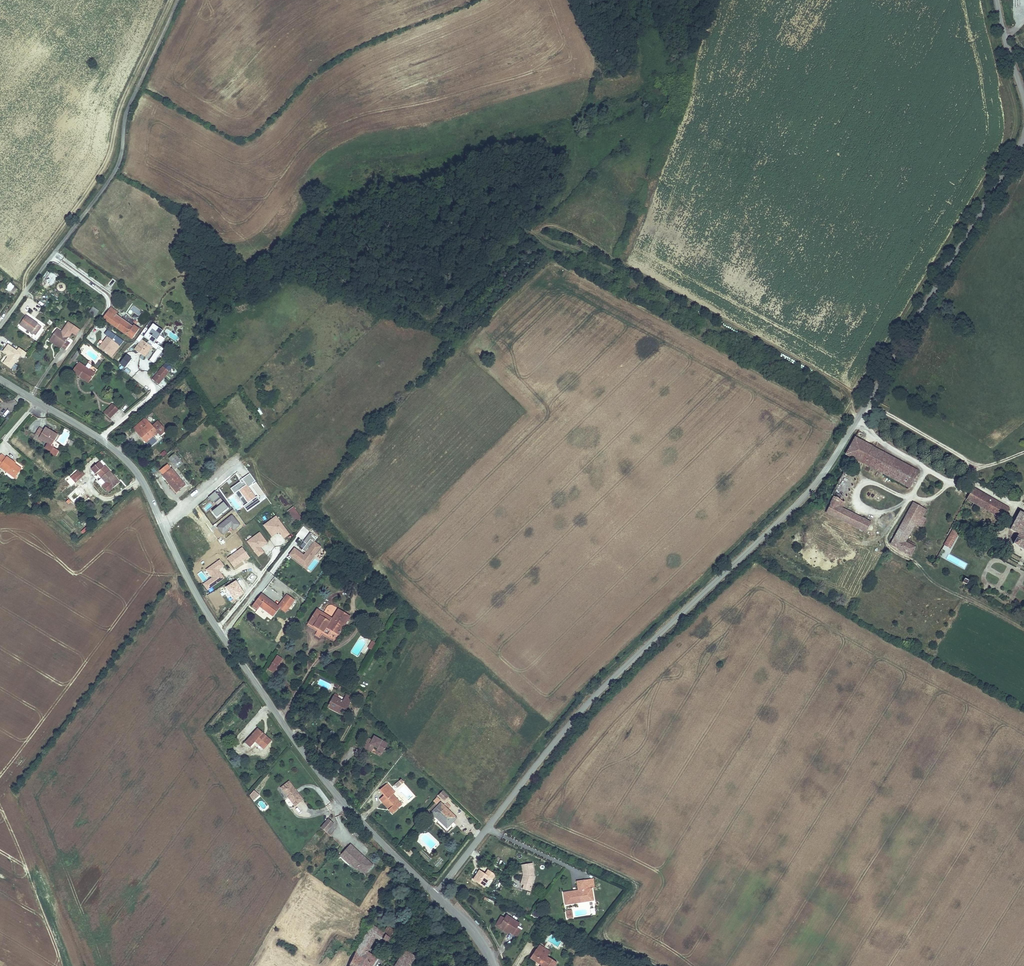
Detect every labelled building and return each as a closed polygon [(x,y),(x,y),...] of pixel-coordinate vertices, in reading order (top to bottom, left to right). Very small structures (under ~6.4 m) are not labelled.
[(50,283),(55,276),(44,269),(39,276),(50,283)] [(15,288),(8,281),(2,288),(6,292),(8,290),(11,293),(15,288)] [(90,304),(87,309),(92,313),(95,308),(90,304)] [(22,314),(17,323),(32,333),(37,324),(22,314)] [(103,325),(110,315),(108,314),(105,318),(101,324),(103,325)] [(105,318),(100,315),(96,320),(101,324),(105,318)] [(126,327),(110,315),(103,325),(119,337),(126,327)] [(68,322),(65,321),(58,330),(61,332),(68,322)] [(76,328),(68,322),(61,332),(58,330),(54,327),(47,336),(59,345),(63,347),(67,341),(63,338),(69,331),(72,333),(76,328)] [(140,338),(158,347),(159,346),(155,344),(162,330),(148,322),(140,338)] [(126,327),(119,337),(127,342),(134,332),(126,327)] [(171,332),(168,336),(177,342),(180,338),(171,332)] [(59,345),(47,336),(45,339),(57,347),(59,345)] [(156,341),(161,344),(165,339),(160,336),(156,341)] [(133,351),(145,358),(152,347),(140,340),(133,351)] [(154,364),(161,352),(157,349),(149,361),(154,364)] [(119,364),(125,369),(133,359),(126,354),(119,364)] [(163,359),(154,373),(161,378),(170,364),(163,359)] [(66,375),(74,381),(81,371),(72,366),(66,375)] [(88,376),(81,371),(74,381),(82,385),(88,376)] [(140,398),(146,393),(138,385),(133,390),(140,398)] [(120,408),(113,404),(107,413),(114,418),(120,408)] [(148,438),(136,424),(125,433),(138,447),(148,438)] [(45,427),(42,431),(56,440),(59,437),(45,427)] [(37,439),(50,448),(56,440),(42,431),(38,429),(34,435),(38,437),(37,439)] [(151,449),(158,441),(154,437),(146,444),(151,449)] [(920,472),(855,437),(845,456),(910,490),(920,472)] [(0,454),(0,470),(3,473),(6,470),(14,477),(19,471),(12,465),(13,462),(6,456),(4,458),(0,454)] [(168,458),(176,468),(181,464),(173,454),(168,458)] [(101,469),(95,462),(85,471),(91,477),(94,475),(102,485),(99,488),(103,492),(104,491),(106,493),(117,482),(103,467),(101,469)] [(182,484),(168,467),(158,475),(172,492),(182,484)] [(6,470),(3,473),(11,480),(14,477),(6,470)] [(72,483),(78,477),(74,472),(67,478),(72,483)] [(230,489),(248,513),(262,503),(250,487),(256,483),(250,474),(230,489)] [(825,514),(866,534),(871,522),(843,509),(857,481),(843,474),(831,496),(834,498),(825,514)] [(1010,508),(973,488),(966,501),(1004,521),(1010,508)] [(228,498),(237,511),(241,508),(232,495),(228,498)] [(913,502),(890,546),(911,557),(916,548),(906,543),(916,526),(917,527),(918,526),(922,528),(927,519),(923,517),(927,510),(913,502)] [(293,507),(287,512),(296,523),(302,519),(293,507)] [(1013,546),(1023,552),(1023,515),(1020,512),(1010,531),(1019,536),(1013,546)] [(276,516),(263,526),(272,538),(279,533),(284,540),(290,535),(276,516)] [(953,529),(944,546),(950,549),(960,532),(953,529)] [(247,540),(257,558),(264,553),(261,547),(267,544),(261,532),(247,540)] [(288,556),(306,569),(321,546),(308,538),(305,543),(307,544),(301,552),(294,547),(288,556)] [(243,548),(226,558),(233,568),(249,558),(243,548)] [(207,591),(225,579),(219,571),(225,567),(220,560),(203,571),(209,580),(202,584),(207,591)] [(250,572),(245,580),(251,582),(255,575),(250,572)] [(241,594),(234,582),(225,587),(232,599),(241,594)] [(270,616),(277,608),(260,593),(250,604),(255,609),(258,606),(270,616)] [(287,597),(277,608),(284,614),(293,604),(293,603),(287,597)] [(311,609),(303,623),(324,634),(327,629),(335,633),(345,614),(333,608),(328,618),(311,609)] [(371,640),(367,649),(371,651),(375,642),(371,640)] [(273,659),(266,671),(273,675),(280,662),(273,659)] [(324,707),(340,715),(350,697),(343,693),(340,701),(330,696),(324,707)] [(251,749),(254,745),(258,741),(266,747),(271,740),(258,729),(246,744),(251,749)] [(363,748),(367,750),(368,747),(373,749),(375,746),(377,747),(384,751),(388,743),(374,736),(373,740),(368,737),(363,748)] [(258,741),(254,745),(263,751),(266,747),(258,741)] [(289,781),(281,787),(296,806),(303,799),(289,781)] [(380,799),(393,814),(402,806),(393,795),(396,793),(388,783),(380,790),(384,795),(380,799)] [(254,801),(259,795),(254,790),(248,796),(254,801)] [(449,796),(443,791),(438,796),(444,802),(449,796)] [(457,819),(440,802),(430,812),(447,830),(457,819)] [(334,823),(329,819),(322,827),(327,831),(334,823)] [(350,845),(347,849),(351,853),(346,858),(351,863),(350,865),(356,870),(357,869),(364,875),(372,866),(350,845)] [(346,858),(351,853),(347,849),(340,856),(350,865),(351,863),(346,858)] [(523,890),(531,892),(535,877),(533,863),(527,865),(528,874),(522,875),(520,885),(524,886),(523,890)] [(496,875),(488,870),(485,874),(479,871),(472,881),(484,889),(490,880),(492,882),(496,875)] [(563,893),(565,906),(595,901),(593,889),(595,888),(594,878),(576,881),(578,891),(563,893)] [(523,929),(519,926),(520,924),(508,916),(505,921),(499,931),(508,936),(509,935),(517,939),(523,930),(523,929)] [(499,931),(505,921),(501,919),(495,929),(499,931)] [(377,958),(368,953),(375,940),(386,946),(395,930),(388,926),(384,932),(372,924),(357,948),(349,965),(373,965),(377,958)] [(547,957),(551,952),(540,945),(530,960),(540,965),(555,965),(557,964),(547,957)] [(416,958),(405,951),(395,965),(411,965),(416,958)]
